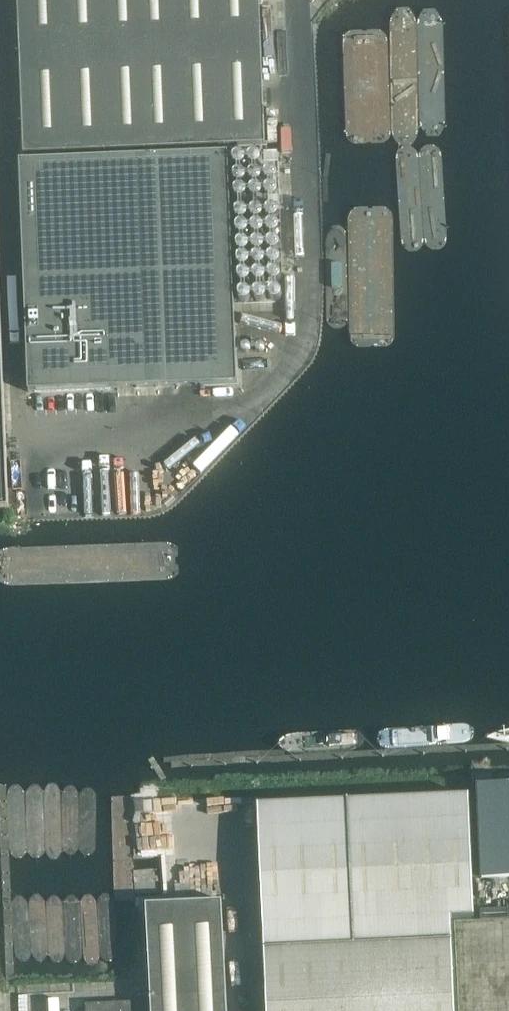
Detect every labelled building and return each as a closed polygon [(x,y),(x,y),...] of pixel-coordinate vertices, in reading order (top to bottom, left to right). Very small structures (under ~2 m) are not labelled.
[(25,155),(264,145),(259,0),(18,0),(25,155)] [(228,153),(30,161),(39,392),(237,383),(228,153)] [(8,509),(0,300),(0,510),(8,509)] [(480,788),(484,880),(508,879),(508,787),(480,788)] [(451,919),(474,918),(469,797),(349,803),(348,801),(347,801),(347,803),(258,807),(268,1010),(455,1010),(451,919)] [(224,958),(222,902),(147,906),(151,1001),(86,1005),(86,1010),(227,1010),(224,958)]
